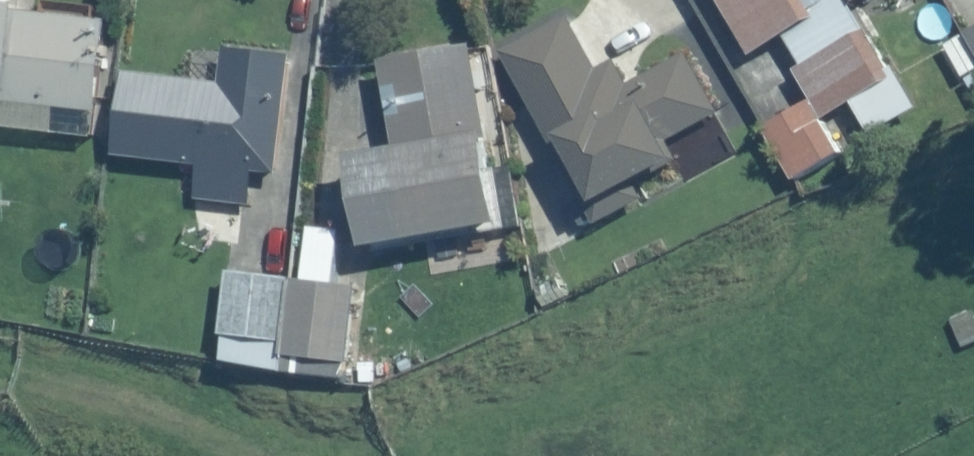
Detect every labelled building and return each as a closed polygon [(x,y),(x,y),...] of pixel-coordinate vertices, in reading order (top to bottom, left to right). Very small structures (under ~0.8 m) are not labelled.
[(745,53),(783,32),(802,64),(792,70),(820,118),(890,78),(849,7),(862,0),(715,0),(745,53)] [(1,95),(0,108),(0,120),(88,131),(101,20),(7,9),(8,2),(0,1),(0,95),(1,95)] [(551,142),(583,202),(669,156),(659,136),(709,110),(679,55),(622,86),(610,62),(591,72),(562,16),(496,50),(547,145),(551,142)] [(961,32),(973,54),(973,24),(961,32)] [(123,74),(115,152),(198,160),(195,197),(247,203),(250,172),(274,174),(287,51),(222,45),(218,83),(123,74)] [(338,154),(354,247),(494,224),(465,46),(377,60),(391,146),(338,154)] [(758,129),(788,179),(835,151),(806,101),(758,129)] [(223,271),(215,335),(274,343),(283,279),(223,271)] [(351,285),(287,278),(279,355),(343,362),(351,285)]
